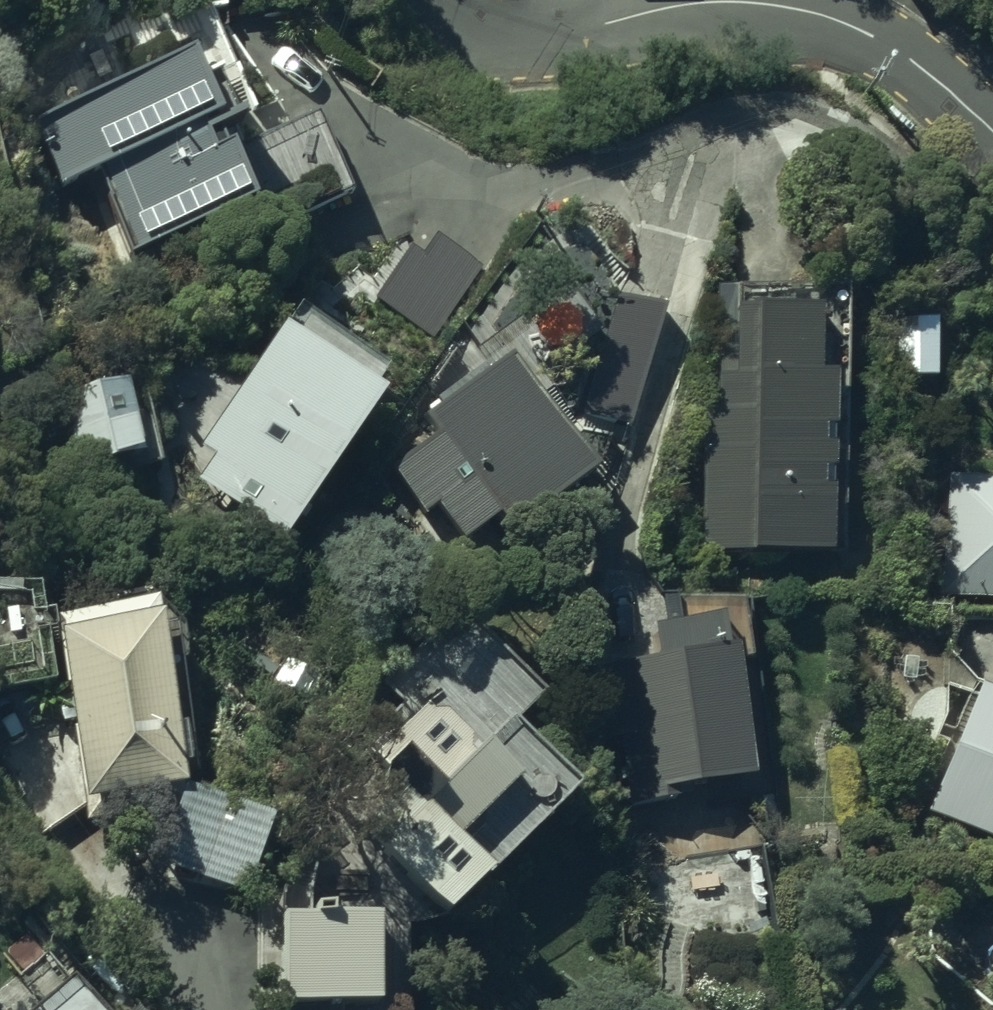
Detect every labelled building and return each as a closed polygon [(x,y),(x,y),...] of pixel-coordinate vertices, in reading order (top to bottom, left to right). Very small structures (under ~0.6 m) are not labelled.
[(207,122),(179,58),(35,122),(63,184),(94,170),(105,196),(101,198),(127,258),(238,209),(214,154),(198,161),(185,132),(207,122)] [(465,251),(414,222),(375,290),(426,319),(465,251)] [(707,414),(695,414),(697,555),(824,553),(821,383),(803,384),(802,284),(723,285),(725,374),(706,374),(707,414)] [(883,319),(882,379),(933,380),(934,320),(883,319)] [(271,331),(195,449),(209,458),(190,487),(274,541),(369,394),(271,331)] [(422,418),(435,434),(387,473),(419,514),(428,507),(456,541),(491,512),(511,536),(597,467),(504,352),(422,418)] [(157,467),(137,382),(58,401),(78,486),(157,467)] [(940,477),(936,597),(992,599),(992,479),(940,477)] [(143,607),(48,621),(76,810),(172,796),(143,607)] [(655,662),(615,669),(626,743),(619,744),(629,809),(662,804),(660,792),(746,779),(727,653),(718,654),(713,621),(651,631),(655,662)] [(523,702),(455,629),(386,692),(398,706),(291,803),(336,852),(351,838),(430,924),(562,804),(493,729),(523,702)] [(970,685),(915,807),(992,842),(992,696),(970,685)] [(262,821),(176,796),(155,868),(241,893),(262,821)] [(370,908),(271,909),(272,1003),(372,1002),(370,908)] [(60,981),(29,1009),(88,1009),(60,981)]
